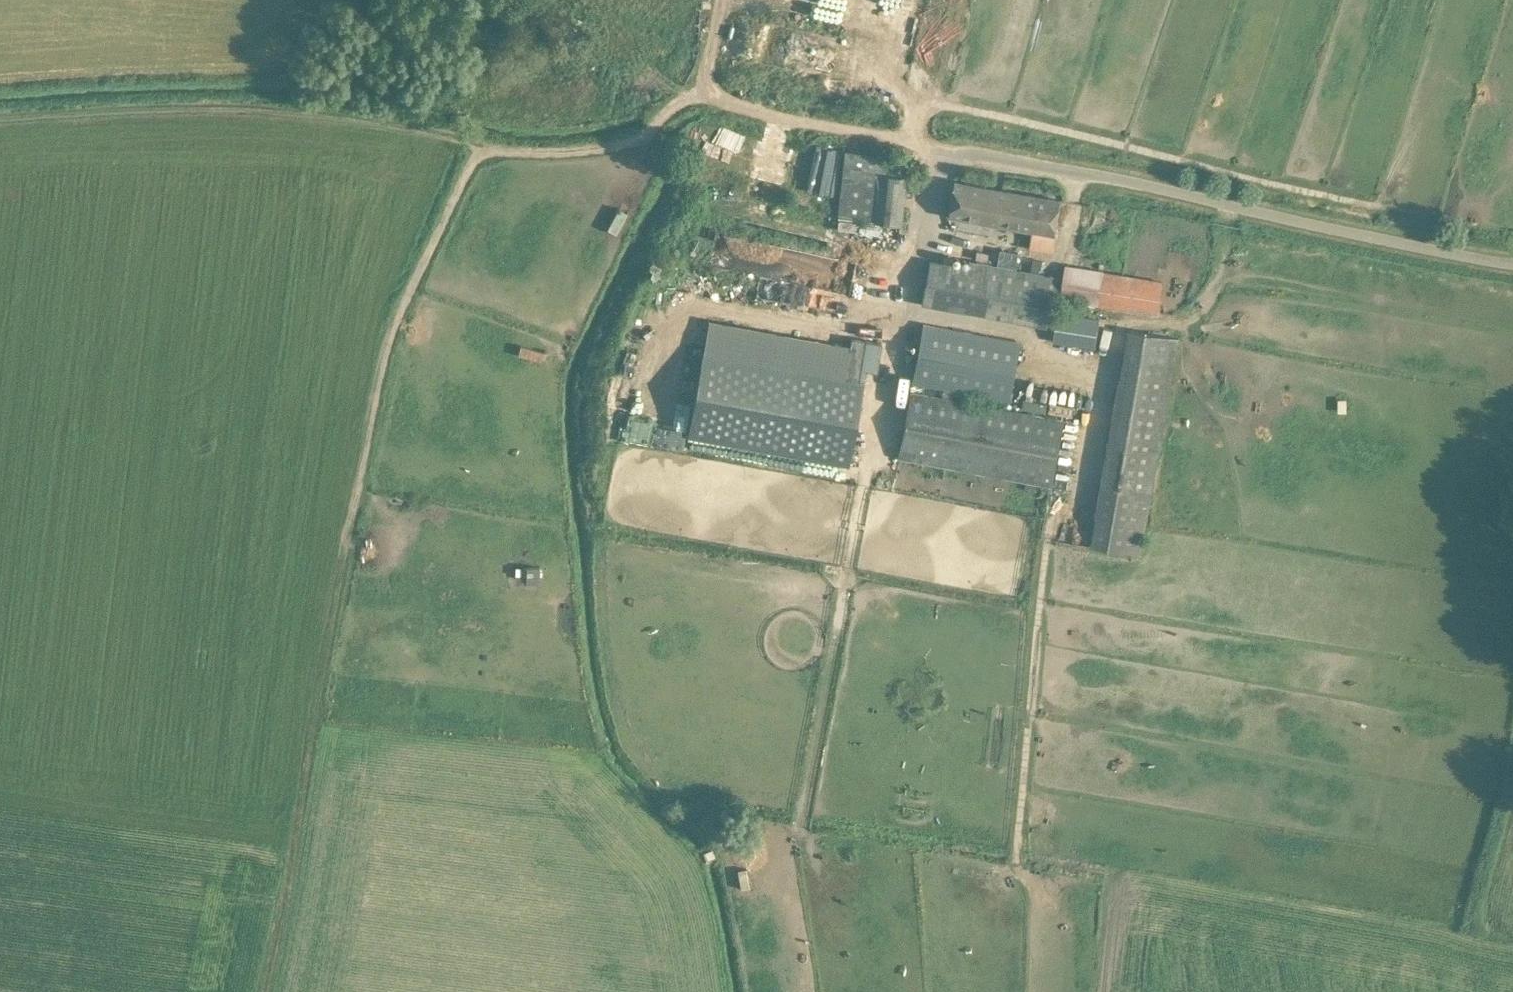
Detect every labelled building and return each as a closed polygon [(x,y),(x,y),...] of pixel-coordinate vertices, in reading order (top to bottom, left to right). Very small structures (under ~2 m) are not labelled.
[(844,150),(837,217),(900,224),(899,231),(908,232),(911,207),(902,207),(906,175),(905,174),(907,158),(875,155),(876,153),(844,150)] [(947,200),(945,214),(1007,225),(1012,191),(1006,190),(951,180),(947,200)] [(1012,191),(1007,225),(1034,230),(1031,246),(1052,250),(1055,234),(1061,199),(1012,191)] [(1072,244),(1073,216),(1060,215),(1059,243),(1072,244)] [(1033,258),(1031,271),(1041,273),(1043,260),(1033,258)] [(968,266),(930,259),(921,304),(1053,327),(1062,277),(1041,273),(1031,271),(969,260),(968,266)] [(1158,316),(1161,301),(1164,282),(1065,265),(1062,285),(1060,300),(1158,316)] [(1095,347),(1100,318),(1058,311),(1053,341),(1095,347)] [(1010,401),(1022,340),(922,322),(912,383),(943,389),(942,396),(910,390),(896,459),(1053,487),(1065,418),(967,399),(968,394),(1010,401)] [(1142,552),(1152,494),(1180,337),(1128,329),(1092,544),(1142,552)] [(850,345),(844,376),(863,380),(864,380),(866,369),(876,371),(882,343),(851,337),(850,345)] [(518,343),(515,353),(538,361),(541,351),(518,343)] [(848,464),(863,380),(844,376),(703,351),(688,435),(848,464)]
